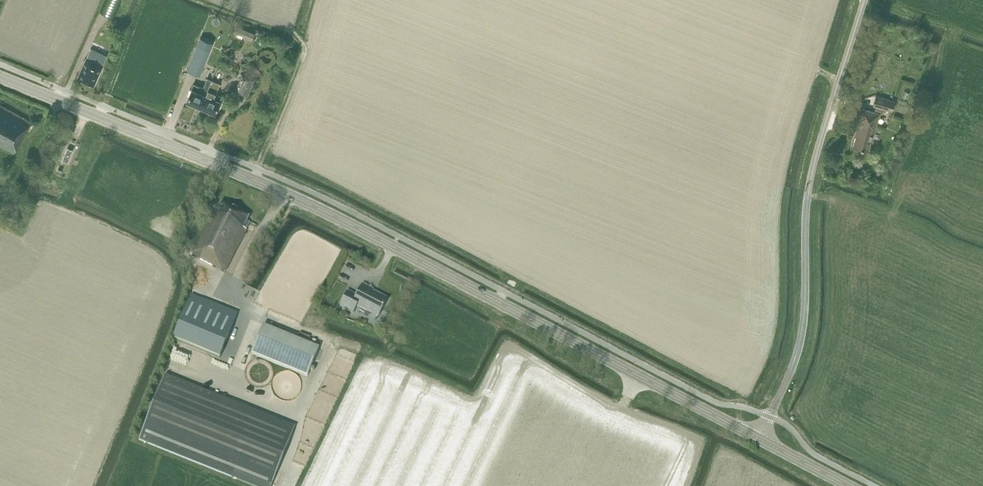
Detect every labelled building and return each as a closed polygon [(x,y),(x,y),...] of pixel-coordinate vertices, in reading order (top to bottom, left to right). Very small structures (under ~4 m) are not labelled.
[(256,32),(237,24),(234,32),(253,39),(256,32)] [(200,37),(187,70),(200,75),(213,43),(200,37)] [(78,76),(94,84),(103,64),(107,55),(91,48),(87,57),(86,57),(78,76)] [(241,75),(236,89),(248,94),(253,80),(250,78),(252,74),(246,72),(244,76),(241,75)] [(207,78),(203,88),(193,84),(186,101),(200,107),(206,94),(205,94),(205,93),(208,86),(211,80),(207,78)] [(216,108),(220,109),(224,96),(215,92),(218,86),(219,83),(211,80),(208,86),(205,93),(205,94),(206,94),(200,107),(215,112),(216,108)] [(895,100),(876,95),(873,105),(876,106),(874,112),(862,108),(855,133),(856,133),(853,144),(868,149),(870,141),(871,141),(879,113),(883,114),(884,108),(892,110),(893,109),(895,100)] [(14,152),(31,121),(0,105),(0,145),(14,152)] [(73,150),(67,147),(62,160),(68,162),(73,150)] [(88,168),(93,153),(88,151),(82,166),(88,168)] [(191,255),(225,272),(250,223),(247,221),(249,218),(221,204),(216,215),(212,213),(191,255)] [(184,246),(191,250),(202,228),(195,224),(184,246)] [(387,300),(377,294),(372,292),(373,290),(363,285),(357,297),(348,292),(340,306),(353,313),(357,305),(378,316),(387,300)] [(237,317),(190,298),(173,340),(220,359),(237,317)] [(252,354),(308,377),(319,349),(263,326),(252,354)] [(295,428),(165,375),(139,440),(253,485),(272,485),(295,428)]
